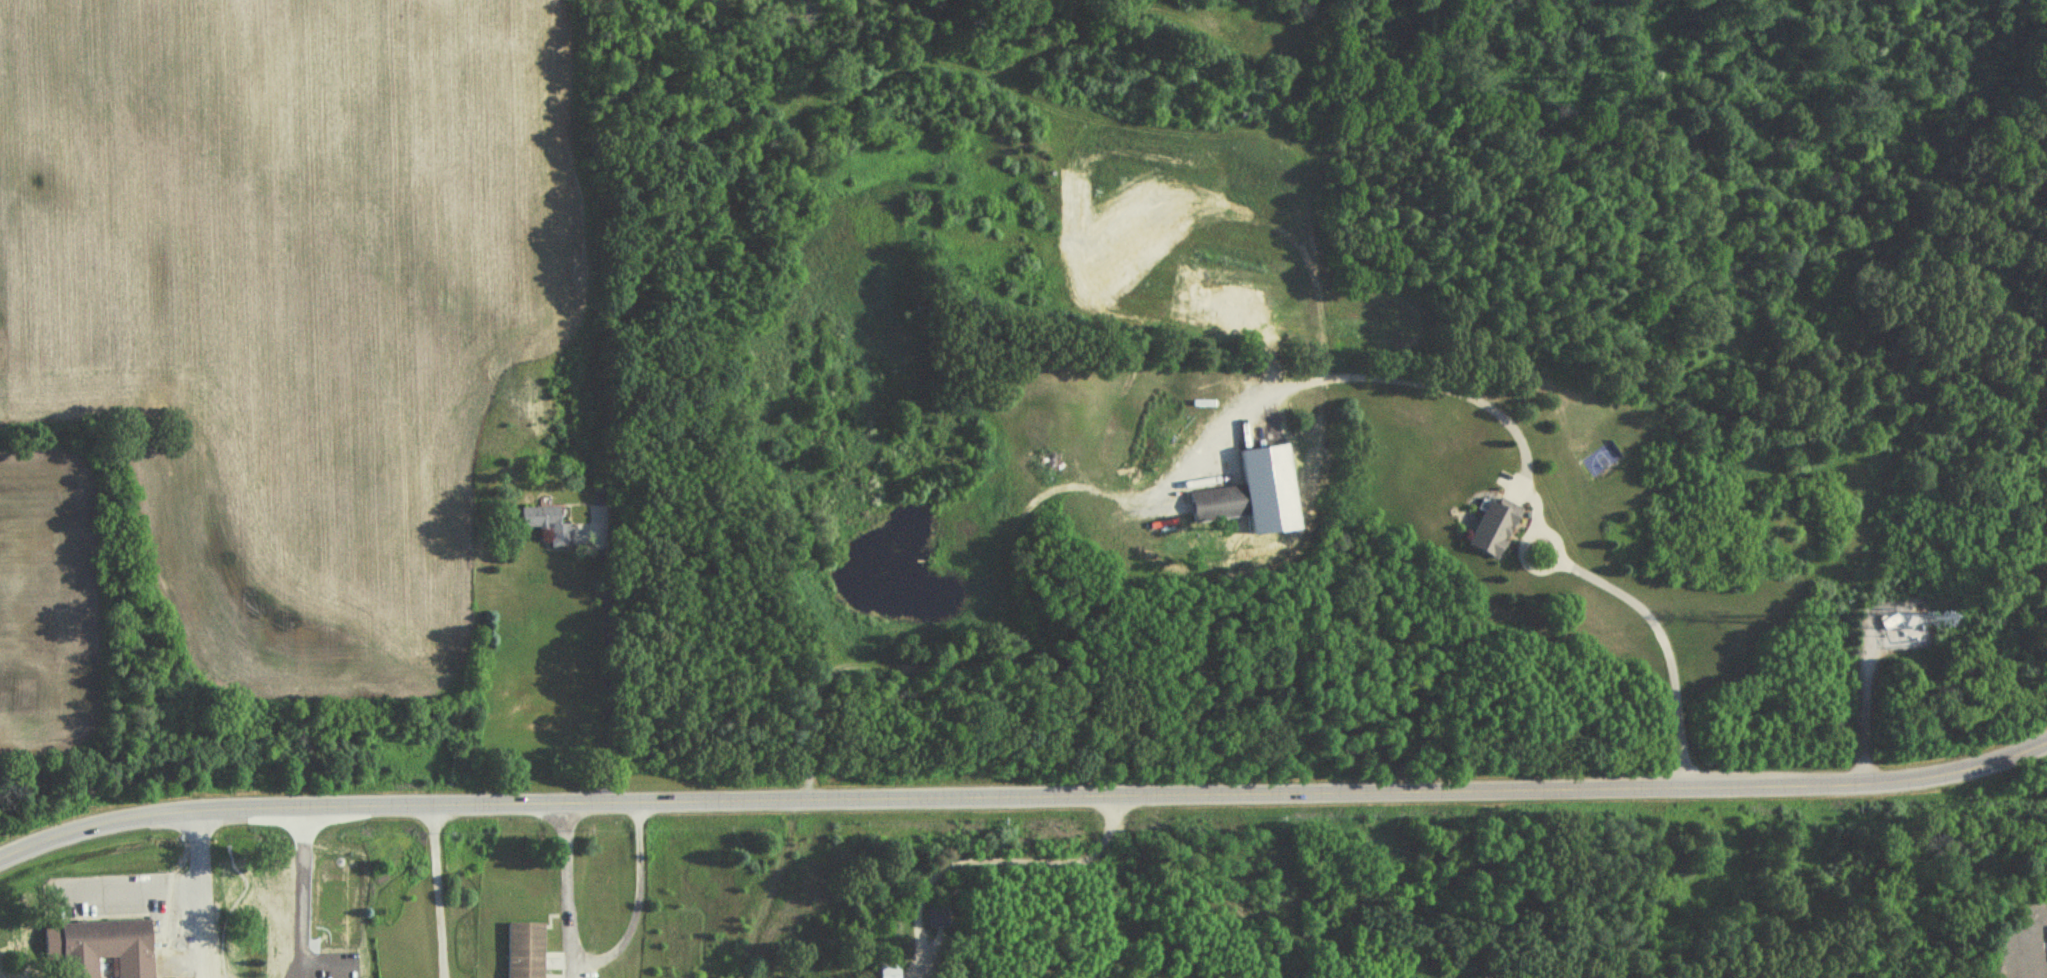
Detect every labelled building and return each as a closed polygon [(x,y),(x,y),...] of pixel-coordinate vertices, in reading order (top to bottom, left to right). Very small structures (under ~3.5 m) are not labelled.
[(1247,514),(1243,483),(1187,491),(1191,522),(1247,514)] [(1491,556),(1514,514),(1489,500),(1466,542),(1491,556)] [(520,507),(520,525),(549,524),(555,524),(555,506),(520,507)] [(549,524),(550,548),(566,548),(565,524),(555,524),(549,524)] [(925,904),(926,928),(942,928),(942,904),(925,904)] [(43,952),(60,951),(61,977),(151,977),(148,919),(42,924),(43,952)] [(507,977),(541,977),(541,925),(507,925),(507,977)] [(874,977),(895,977),(894,958),(873,959),(874,977)]
